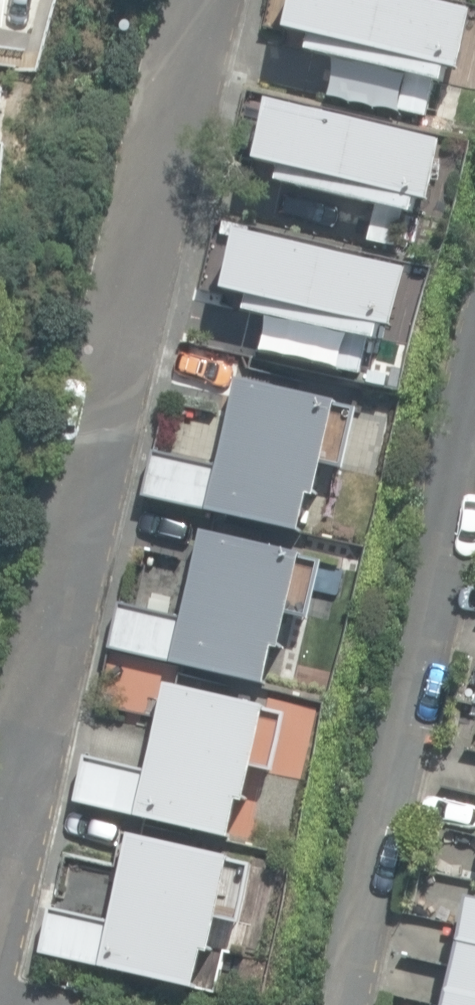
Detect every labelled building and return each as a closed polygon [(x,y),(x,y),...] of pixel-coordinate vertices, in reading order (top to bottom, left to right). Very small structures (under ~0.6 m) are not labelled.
[(422,0),(293,0),(286,33),(308,38),(304,54),(441,86),(445,68),(457,71),(471,11),(422,0)] [(443,143),(271,103),(257,165),(279,170),(276,186),(412,218),(417,200),(429,203),(443,143)] [(410,272),(239,232),(225,294),(247,299),(244,315),(380,347),(384,329),(397,332),(410,272)] [(361,407),(238,377),(217,464),(155,450),(144,496),(304,534),(322,460),(346,466),(361,407)] [(327,559),(204,530),(183,617),(122,602),(111,648),(271,687),(289,613),(313,619),(327,559)] [(293,713),(170,683),(149,770),(87,755),(76,801),(237,840),(255,766),(279,772),(293,713)] [(257,864),(134,835),(113,922),(52,907),(41,953),(201,991),(219,918),(243,924),(257,864)] [(410,867),(401,906),(474,922),(474,881),(410,867)] [(458,1004),(474,1004),(474,927),(458,1004)]
